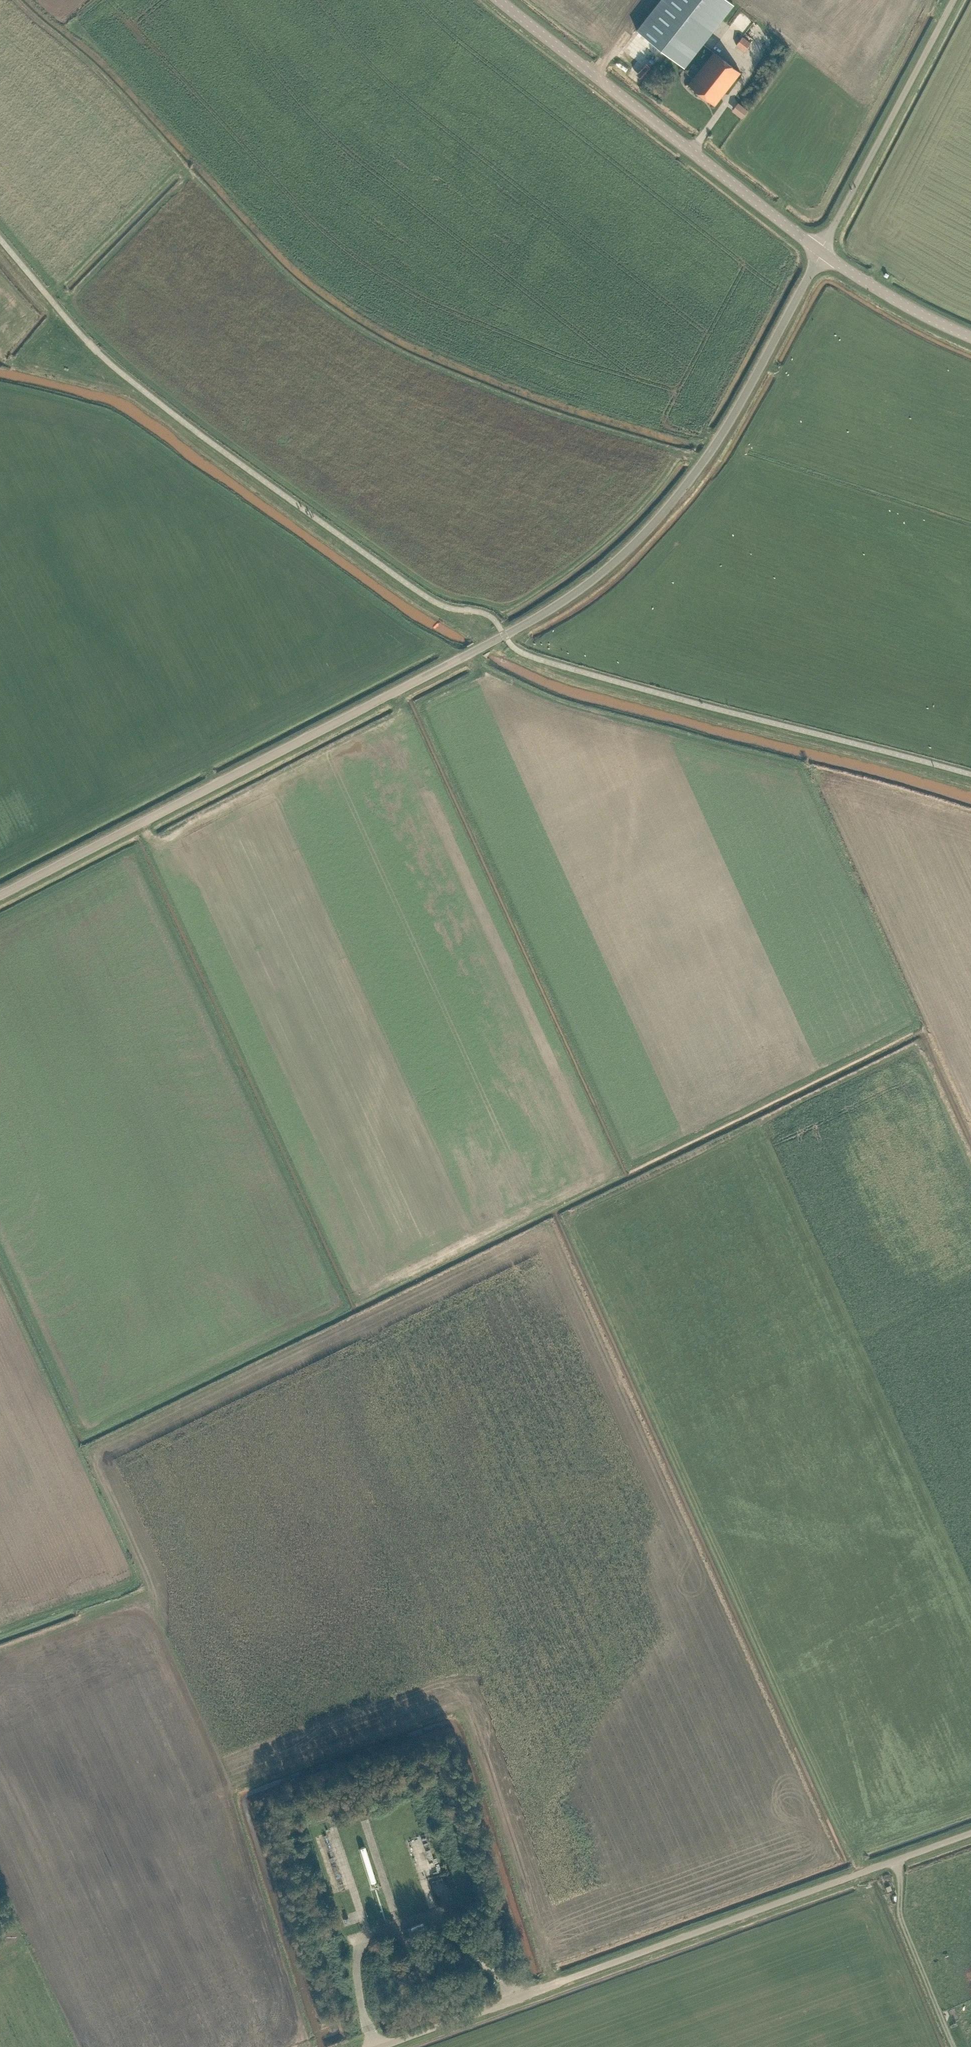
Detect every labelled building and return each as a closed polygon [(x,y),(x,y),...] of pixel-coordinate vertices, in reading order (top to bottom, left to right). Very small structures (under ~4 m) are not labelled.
[(665,54),(680,66),(683,69),(699,48),(721,20),(732,5),(726,0),(661,0),(656,6),(645,20),(636,32),(665,54)] [(742,38),(736,46),(744,52),(751,44),(742,38)] [(714,52),(687,86),(714,107),(741,73),(714,52)] [(738,104),(734,110),(738,113),(736,114),(742,119),(748,111),(738,104)]
